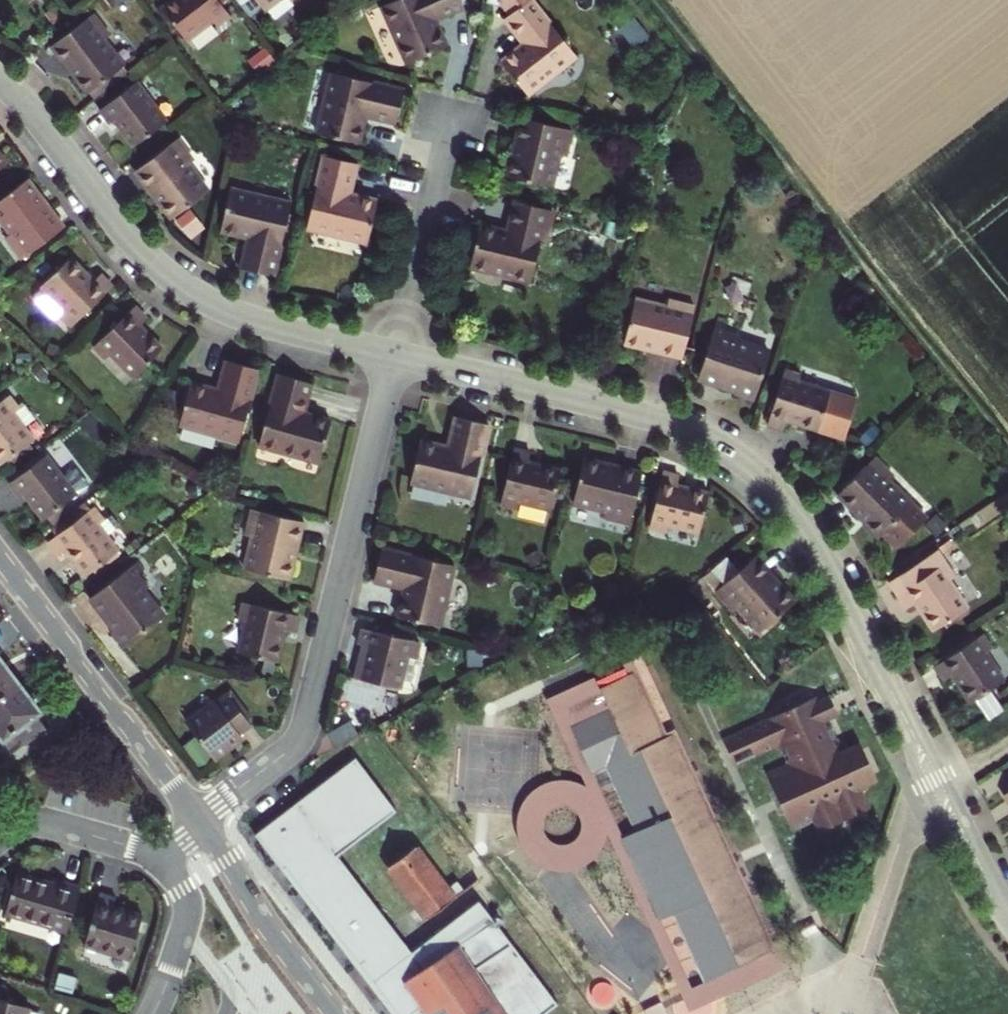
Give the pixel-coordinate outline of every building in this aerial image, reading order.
[(219,0),(176,0),(164,9),(188,42),(214,22),(218,27),(231,16),(219,0)] [(267,9),(278,0),(260,0),(267,9)] [(438,28),(433,29),(430,23),(435,21),(464,9),(461,0),(399,0),(382,8),(407,64),(446,48),(438,28)] [(530,95),(580,56),(537,0),(506,0),(505,6),(513,8),(516,11),(513,13),(514,14),(508,19),(526,42),(529,46),(524,51),(520,47),(503,61),(530,95)] [(88,91),(124,64),(125,63),(105,38),(109,35),(94,14),(51,45),(68,65),(72,62),(80,72),(75,76),(87,91),(88,91)] [(526,42),(520,47),(524,51),(529,46),(526,42)] [(72,62),(68,65),(75,76),(80,72),(72,62)] [(124,64),(88,91),(94,98),(129,72),(124,64)] [(362,116),(367,116),(396,123),(404,91),(332,74),(318,135),(360,145),(365,124),(361,122),(362,116)] [(138,81),(100,108),(110,122),(115,118),(135,144),(167,120),(138,81)] [(522,119),(516,145),(521,146),(518,158),(513,157),(509,177),(553,188),(561,156),(568,157),(573,131),(522,119)] [(137,170),(153,191),(157,188),(165,198),(161,201),(173,218),(210,189),(190,164),(195,160),(178,139),(137,170)] [(516,145),(513,157),(518,158),(521,146),(516,145)] [(379,201),(358,196),(357,201),(350,199),(351,195),(358,165),(326,157),(309,229),(369,244),(379,201)] [(47,206),(44,209),(36,199),(40,196),(27,179),(0,200),(0,219),(10,233),(6,237),(22,259),(63,227),(47,206)] [(157,188),(153,191),(161,201),(165,198),(157,188)] [(222,231),(242,237),(243,231),(251,233),(249,238),(242,268),(276,276),(293,204),(231,189),(222,231)] [(47,206),(40,196),(36,199),(44,209),(47,206)] [(517,203),(509,232),(508,238),(501,235),(501,230),(481,226),(471,268),(533,282),(550,210),(517,203)] [(72,257),(43,284),(65,309),(61,313),(72,325),(113,286),(102,274),(94,281),(72,257)] [(659,347),(658,351),(684,358),(697,307),(671,301),(670,307),(637,298),(625,342),(646,349),(647,344),(659,347)] [(136,306),(95,346),(107,357),(112,352),(135,376),(163,349),(140,325),(147,318),(136,306)] [(718,320),(715,327),(724,330),(727,322),(718,320)] [(738,385),(737,390),(735,394),(754,400),(771,353),(739,341),(741,335),(724,330),(715,327),(699,378),(724,387),(726,381),(738,385)] [(229,361),(221,391),(220,396),(213,394),(214,389),(194,384),(182,426),(242,442),(262,370),(229,361)] [(786,370),(767,424),(784,429),(787,420),(845,439),(858,401),(800,383),(802,376),(786,370)] [(334,421),(313,415),(312,420),(305,418),(306,413),(315,384),(282,375),(261,447),(322,463),(334,421)] [(724,387),(737,390),(738,385),(726,381),(724,387)] [(0,403),(0,461),(2,464),(33,440),(25,429),(36,421),(25,405),(18,410),(8,397),(0,403)] [(446,451),(447,446),(423,439),(412,482),(473,496),(490,424),(462,418),(455,447),(454,452),(446,451)] [(532,453),(516,449),(503,504),(520,508),(522,501),(554,509),(563,470),(531,463),(532,453)] [(877,457),(840,494),(858,513),(862,509),(870,518),(867,522),(881,537),(883,535),(887,531),(901,545),(925,522),(911,508),(914,504),(892,480),(895,476),(877,457)] [(45,458),(8,486),(18,499),(22,496),(43,522),(47,519),(62,507),(88,488),(75,471),(62,480),(45,458)] [(605,464),(586,459),(574,504),(606,511),(605,517),(631,524),(643,473),(617,467),(616,473),(604,469),(605,464)] [(617,467),(605,464),(604,469),(616,473),(617,467)] [(679,478),(663,475),(651,530),(667,533),(668,526),(700,534),(709,495),(677,487),(679,478)] [(52,526),(51,527),(57,535),(49,541),(59,555),(67,549),(87,575),(119,551),(107,535),(120,525),(112,515),(107,518),(98,505),(90,511),(83,503),(67,514),(52,526)] [(914,504),(911,508),(925,522),(928,519),(914,504)] [(47,519),(52,526),(67,514),(62,507),(47,519)] [(858,513),(867,522),(870,518),(862,509),(858,513)] [(304,522),(254,510),(247,536),(254,537),(246,570),(291,581),(295,560),(291,559),(294,547),(298,548),(304,522)] [(887,531),(883,535),(897,549),(901,545),(887,531)] [(406,597),(401,595),(397,616),(440,627),(453,566),(382,548),(374,581),(403,589),(408,590),(406,597)] [(935,552),(889,583),(908,609),(916,603),(935,631),(968,608),(950,581),(954,578),(935,552)] [(798,600),(784,586),(780,589),(772,579),(776,575),(759,556),(742,571),(729,554),(706,575),(737,611),(742,607),(763,632),(798,600)] [(139,560),(133,565),(139,573),(146,568),(139,560)] [(149,586),(139,573),(133,565),(92,596),(108,618),(112,615),(120,624),(115,627),(111,630),(123,648),(164,617),(144,590),(149,586)] [(784,586),(776,575),(772,579),(780,589),(784,586)] [(300,616),(245,603),(241,619),(247,621),(240,653),(279,663),(287,630),(296,633),(300,616)] [(108,618),(115,627),(120,624),(112,615),(108,618)] [(367,659),(361,658),(356,679),(400,690),(408,658),(417,659),(420,643),(363,629),(358,646),(363,647),(369,648),(367,659)] [(982,634),(936,667),(945,681),(953,675),(971,702),(975,700),(989,720),(1005,710),(991,689),(1005,680),(986,653),(992,648),(982,634)] [(369,648),(363,647),(361,658),(367,659),(369,648)] [(18,685),(0,662),(0,698),(18,685)] [(568,720),(544,731),(568,784),(607,766),(608,768),(637,832),(627,837),(664,917),(664,918),(676,914),(690,943),(660,957),(678,995),(707,982),(707,980),(775,949),(738,871),(732,873),(714,834),(720,831),(675,734),(666,738),(635,672),(601,688),(610,709),(572,726),(568,720)] [(18,685),(0,698),(0,739),(11,754),(43,729),(34,716),(39,713),(18,685)] [(215,701),(219,705),(231,696),(249,719),(254,716),(232,688),(215,701)] [(215,701),(187,722),(216,760),(243,739),(240,733),(252,723),(249,719),(231,696),(219,705),(215,701)] [(819,696),(724,739),(736,766),(780,746),(788,764),(767,774),(794,832),(815,822),(819,832),(871,809),(862,789),(878,781),(861,743),(844,751),(830,720),(839,715),(830,696),(821,700),(819,696)] [(357,757),(255,834),(393,1013),(547,1013),(560,1005),(480,900),(413,952),(339,856),(398,811),(357,757)] [(637,832),(608,768),(568,787),(597,851),(609,846),(646,926),(664,917),(627,837),(637,832)] [(415,844),(388,864),(428,916),(455,896),(415,844)] [(2,912),(64,931),(77,886),(51,877),(49,885),(13,874),(2,912)] [(96,892),(81,945),(127,958),(139,916),(110,907),(112,897),(96,892)] [(25,1008),(0,1001),(0,1013),(23,1013),(25,1008)]
